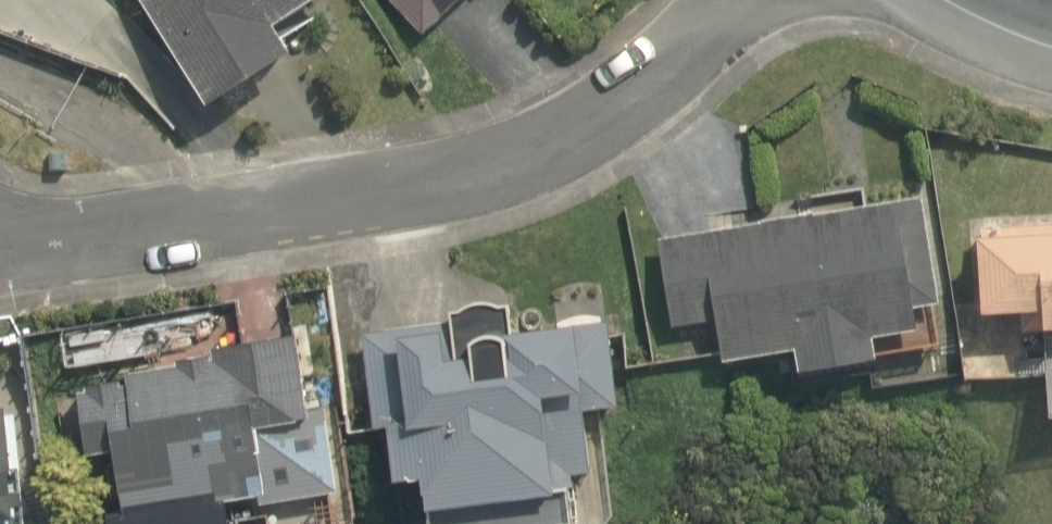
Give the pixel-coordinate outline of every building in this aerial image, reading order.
[(312,0),(126,0),(185,111),(285,58),(267,24),(312,0)] [(409,31),(442,0),(380,0),(409,31)] [(781,372),(863,358),(859,336),(896,330),(892,305),(926,300),(908,188),(653,231),(668,321),(704,314),(712,360),(777,349),(781,372)] [(959,217),(968,318),(1012,313),(1014,333),(1051,330),(1051,208),(959,217)] [(524,285),(372,305),(374,322),(354,325),(376,490),(396,488),(401,523),(593,523),(611,502),(618,435),(577,433),(575,405),(633,401),(619,300),(528,313),(524,285)] [(322,514),(347,511),(335,391),(310,393),(306,348),(286,350),(284,329),(200,338),(202,359),(63,373),(71,459),(98,456),(104,523),(323,523),(322,514)] [(1037,361),(1043,425),(1051,424),(1051,359),(1037,361)]
